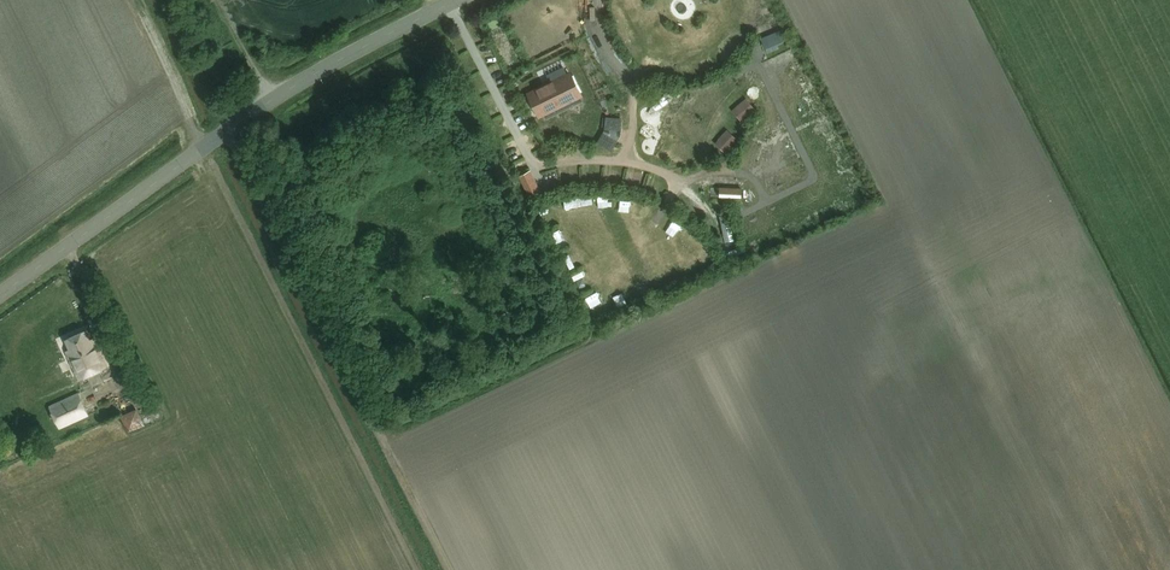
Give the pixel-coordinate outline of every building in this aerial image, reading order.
[(570,73),(532,92),(543,113),(580,95),(570,73)] [(755,109),(747,99),(737,108),(745,117),(755,109)] [(623,118),(606,116),(605,129),(604,131),(597,142),(611,151),(618,140),(621,131),(623,118)] [(729,149),(738,139),(728,131),(720,140),(729,149)] [(742,189),(719,188),(718,197),(741,197),(742,189)] [(709,266),(719,261),(714,250),(704,256),(709,266)] [(599,318),(610,313),(605,300),(593,305),(599,318)] [(66,350),(79,379),(107,366),(94,338),(90,339),(86,330),(66,339),(70,349),(66,350)] [(59,428),(88,414),(79,393),(50,406),(59,428)] [(131,430),(148,423),(141,406),(124,413),(131,430)] [(11,452),(13,442),(3,441),(2,451),(4,456),(8,457),(11,452)]
